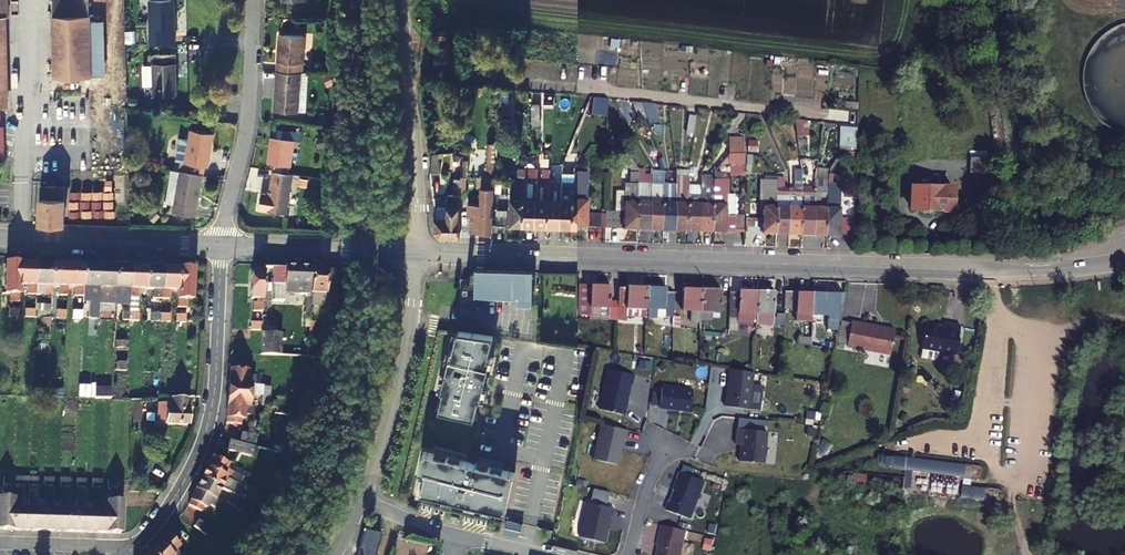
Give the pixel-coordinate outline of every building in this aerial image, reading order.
[(54,78),(101,77),(101,61),(89,61),(88,0),(52,0),(54,78)] [(170,0),(149,0),(149,44),(175,44),(175,18),(171,18),(170,0)] [(297,8),(296,17),(320,18),(320,9),(297,8)] [(1122,25),(1116,29),(1109,32),(1104,37),(1099,42),(1094,48),(1091,54),(1088,61),(1086,68),(1085,76),(1085,83),(1086,90),(1087,97),(1090,104),(1093,110),(1098,116),(1103,122),(1108,126),(1114,130),(1121,134),(1124,135),(1124,25),(1122,25)] [(449,30),(434,30),(434,38),(450,38),(449,30)] [(304,36),(279,34),(276,71),(300,73),(302,73),(304,36)] [(153,86),(153,96),(176,95),(175,55),(154,56),(154,64),(152,64),(152,65),(143,65),(144,86),(153,86)] [(274,111),(297,113),(300,73),(276,71),(274,111)] [(500,88),(498,118),(512,118),(512,98),(509,98),(510,89),(500,88)] [(634,106),(639,120),(647,117),(642,103),(634,106)] [(540,104),(532,104),(531,119),(539,120),(540,104)] [(698,116),(691,115),(688,133),(696,134),(698,116)] [(810,135),(807,120),(799,120),(801,136),(810,135)] [(839,149),(855,149),(855,125),(840,124),(839,149)] [(202,175),(203,176),(205,167),(208,168),(212,134),(190,130),(185,163),(181,162),(179,171),(202,175)] [(744,136),(730,136),(730,152),(746,153),(746,145),(744,145),(744,136)] [(293,140),(272,137),(268,163),(289,167),(293,140)] [(748,139),(747,151),(757,151),(757,140),(748,139)] [(431,173),(442,171),(438,153),(429,154),(431,173)] [(639,169),(629,155),(624,159),(632,170),(639,169)] [(970,172),(989,173),(989,160),(970,159),(970,172)] [(525,168),(513,168),(512,179),(525,179),(525,168)] [(525,168),(525,179),(538,179),(538,168),(525,168)] [(676,169),(677,170),(676,184),(690,184),(690,169),(676,169)] [(171,170),(165,201),(173,203),(179,171),(171,170)] [(664,183),(664,171),(651,170),(651,183),(664,183)] [(173,203),(171,211),(195,216),(202,175),(179,171),(173,203)] [(575,181),(574,227),(586,227),(588,181),(588,171),(575,171),(575,172),(575,181)] [(638,183),(639,171),(631,171),(630,182),(625,182),(625,190),(616,190),(615,210),(605,210),(605,212),(605,228),(637,229),(638,183)] [(261,194),(259,209),(286,214),(293,175),(273,172),(269,195),(261,194)] [(575,181),(575,172),(562,172),(562,180),(575,181)] [(478,183),(478,176),(461,176),(461,180),(461,189),(466,189),(466,183),(478,183)] [(472,216),(472,232),(492,232),(494,209),(495,177),(482,176),(481,205),(469,205),(468,216),(472,216)] [(701,184),(699,230),(712,231),(713,185),(713,177),(713,176),(701,176),(701,184)] [(778,179),(764,178),(763,186),(778,186),(778,179)] [(828,188),(828,179),(815,178),(814,188),(828,188)] [(524,225),(525,179),(512,179),(510,224),(524,225)] [(525,179),(524,225),(535,225),(538,179),(525,179)] [(538,179),(535,225),(549,226),(551,180),(538,179)] [(828,188),(841,188),(841,179),(828,179),(828,188)] [(560,226),(562,180),(551,180),(549,226),(560,226)] [(574,227),(575,181),(562,180),(560,226),(574,227)] [(650,229),(651,183),(638,183),(637,229),(650,229)] [(662,229),(664,183),(651,183),(650,229),(662,229)] [(674,230),(676,184),(664,183),(662,229),(674,230)] [(687,230),(690,184),(676,184),(674,230),(687,230)] [(701,184),(695,184),(690,184),(687,230),(699,230),(701,184)] [(713,185),(712,231),(725,231),(735,231),(735,215),(726,214),(727,185),(713,185)] [(952,210),(953,187),(913,185),(912,209),(952,210)] [(39,223),(64,224),(64,187),(40,186),(39,223)] [(776,232),(778,186),(763,186),(762,232),(776,232)] [(789,187),(784,187),(778,186),(776,232),(788,233),(789,187)] [(802,187),(794,187),(789,187),(788,233),(802,233),(802,187)] [(813,234),(814,188),(802,187),(802,233),(813,234)] [(826,234),(828,188),(814,188),(813,234),(826,234)] [(839,234),(841,188),(828,188),(826,234),(839,234)] [(75,192),(66,192),(66,200),(75,200),(75,192)] [(461,194),(454,194),(448,194),(448,206),(436,206),(435,231),(440,236),(460,237),(461,194)] [(505,209),(497,209),(496,224),(504,224),(505,209)] [(596,212),(595,227),(605,228),(605,212),(596,212)] [(755,218),(747,218),(746,232),(755,232),(755,218)] [(843,220),(843,234),(854,235),(854,220),(843,220)] [(19,285),(20,266),(6,265),(4,295),(9,295),(9,303),(18,303),(19,285)] [(34,285),(35,266),(20,266),(19,285),(27,285),(26,294),(34,295),(34,285)] [(50,286),(51,267),(35,266),(34,285),(43,285),(42,295),(50,295),(50,286)] [(66,286),(67,267),(51,267),(50,286),(58,286),(58,295),(66,296),(66,286)] [(82,287),(83,268),(67,267),(66,286),(74,286),(74,296),(82,296),(82,287)] [(302,337),(309,338),(310,268),(271,267),(270,301),(282,302),(282,299),(304,300),(302,337)] [(98,287),(98,268),(83,268),(82,287),(89,287),(89,297),(97,297),(98,287)] [(113,298),(114,269),(98,268),(98,287),(97,297),(97,304),(113,305),(113,304),(113,298)] [(310,268),(309,338),(314,338),(315,306),(325,306),(325,296),(336,297),(337,269),(310,268)] [(113,298),(113,304),(129,305),(129,298),(130,270),(114,269),(113,298)] [(145,289),(146,270),(130,270),(129,298),(137,298),(138,289),(145,289)] [(161,299),(162,271),(146,270),(145,289),(153,289),(152,299),(161,299)] [(517,304),(533,304),(534,272),(476,270),(475,284),(465,283),(465,288),(469,288),(468,295),(517,297),(517,304)] [(178,290),(178,271),(162,271),(161,299),(169,300),(169,290),(178,290)] [(178,290),(177,308),(186,309),(186,301),(191,301),(191,272),(178,271),(178,290)] [(260,312),(262,273),(250,273),(249,299),(255,299),(255,303),(252,303),(252,312),(260,312)] [(610,307),(611,284),(579,283),(578,314),(590,316),(590,306),(610,307)] [(627,287),(619,287),(617,319),(626,320),(627,316),(645,317),(647,286),(627,285),(627,287)] [(666,292),(666,287),(647,286),(645,317),(645,318),(655,319),(656,309),(674,310),(674,292),(666,292)] [(701,319),(702,288),(683,287),(682,310),(691,311),(690,321),(687,321),(687,329),(701,330),(701,319)] [(702,288),(701,319),(712,319),(713,311),(720,311),(721,289),(702,288)] [(739,289),(738,292),(730,291),(729,317),(738,317),(738,323),(753,323),(753,313),(756,313),(757,290),(739,289)] [(774,313),(774,291),(757,290),(756,313),(755,338),(764,339),(765,323),(770,323),(771,313),(774,313)] [(812,314),(813,292),(785,291),(784,308),(796,308),(796,314),(812,314)] [(811,337),(810,345),(834,349),(835,339),(817,338),(817,315),(829,315),(829,306),(833,306),(833,318),(839,318),(844,294),(813,292),(812,314),(811,337)] [(18,318),(18,309),(9,309),(9,317),(18,318)] [(33,318),(33,310),(25,310),(25,318),(33,318)] [(49,319),(49,311),(40,310),(40,319),(49,319)] [(65,319),(65,311),(55,311),(55,319),(65,319)] [(81,320),(81,311),(72,311),(72,320),(81,320)] [(97,320),(97,312),(88,312),(88,320),(97,320)] [(138,322),(138,314),(128,313),(128,321),(138,322)] [(160,323),(160,314),(151,314),(151,322),(160,323)] [(169,323),(169,315),(160,314),(160,323),(169,323)] [(185,323),(185,315),(177,315),(177,323),(185,323)] [(719,333),(728,334),(729,317),(720,316),(719,333)] [(928,322),(924,346),(925,346),(923,356),(937,358),(940,355),(941,349),(957,351),(962,323),(946,320),(945,325),(928,322)] [(853,321),(849,346),(891,352),(895,328),(853,321)] [(258,323),(250,323),(250,331),(258,331),(258,323)] [(493,337),(457,332),(452,351),(450,351),(441,392),(443,392),(438,411),(474,419),(478,401),(480,401),(490,360),(488,359),(493,337)] [(280,335),(260,334),(259,356),(279,356),(280,335)] [(798,344),(810,345),(811,337),(799,336),(798,344)] [(241,354),(257,354),(257,346),(241,345),(241,354)] [(263,360),(248,359),(248,367),(263,369),(263,360)] [(125,371),(125,364),(116,363),(115,371),(125,371)] [(749,409),(754,372),(753,372),(730,368),(728,381),(730,382),(729,386),(728,388),(725,406),(749,409)] [(634,376),(608,370),(603,392),(604,392),(600,411),(623,416),(625,407),(625,405),(630,385),(632,385),(634,376)] [(228,395),(249,397),(250,387),(253,387),(254,376),(247,376),(247,373),(229,372),(228,395)] [(659,407),(690,411),(693,389),(662,385),(659,407)] [(269,389),(262,388),(261,398),(269,398),(269,389)] [(110,399),(110,391),(94,391),(94,399),(110,399)] [(248,408),(249,397),(228,395),(226,419),(243,419),(244,415),(251,416),(251,408),(248,408)] [(269,398),(261,398),(260,407),(268,407),(269,398)] [(166,413),(166,424),(187,425),(187,401),(169,401),(169,404),(161,404),(162,412),(166,413)] [(598,423),(593,459),(621,463),(626,427),(598,423)] [(739,462),(764,465),(767,432),(737,429),(735,445),(741,446),(739,462)] [(240,441),(254,444),(256,436),(241,432),(240,441)] [(257,447),(229,440),(226,451),(254,458),(257,447)] [(505,513),(514,474),(423,453),(418,473),(425,474),(420,493),(505,513)] [(906,467),(903,491),(954,497),(956,475),(967,476),(966,484),(962,483),(961,497),(985,499),(986,487),(973,486),(976,463),(882,454),(881,465),(906,467)] [(201,480),(221,489),(225,480),(228,481),(232,473),(225,470),(227,467),(211,459),(201,480)] [(704,483),(681,474),(675,492),(676,492),(672,503),(669,502),(666,511),(691,520),(696,506),(704,483)] [(216,499),(221,489),(201,480),(190,501),(206,509),(208,505),(215,509),(219,501),(216,499)] [(236,497),(242,486),(237,484),(231,494),(236,497)] [(246,502),(248,502),(251,495),(252,492),(242,486),(236,497),(246,502)] [(11,493),(2,492),(2,499),(0,499),(0,530),(10,530),(10,500),(11,493)] [(231,494),(226,503),(232,506),(236,497),(231,494)] [(260,499),(251,495),(248,502),(256,507),(260,499)] [(116,502),(117,496),(107,496),(106,512),(106,533),(119,533),(120,503),(116,502)] [(246,502),(236,497),(232,506),(241,510),(246,502)] [(21,501),(10,500),(10,530),(26,531),(27,510),(20,510),(21,501)] [(36,511),(36,501),(27,501),(27,510),(26,531),(41,531),(42,511),(36,511)] [(52,511),(52,502),(43,501),(42,511),(41,531),(57,532),(58,511),(52,511)] [(68,511),(68,502),(59,502),(58,511),(57,532),(74,532),(75,512),(68,511)] [(83,512),(84,503),(75,502),(75,512),(74,532),(90,533),(90,512),(83,512)] [(99,512),(100,503),(91,503),(90,512),(90,533),(106,533),(106,512),(99,512)] [(580,538),(604,544),(610,518),(612,519),(614,509),(588,503),(580,538)] [(198,520),(193,526),(205,536),(210,530),(198,520)] [(520,534),(522,526),(506,522),(503,535),(515,537),(516,537),(519,536),(520,534)] [(357,554),(374,554),(380,534),(364,530),(357,554)] [(152,554),(180,554),(175,550),(178,548),(165,535),(149,552),(152,554)] [(684,544),(659,538),(657,547),(658,547),(657,554),(682,554),(684,544)] [(212,554),(227,554),(224,553),(215,547),(210,554),(212,554)]
